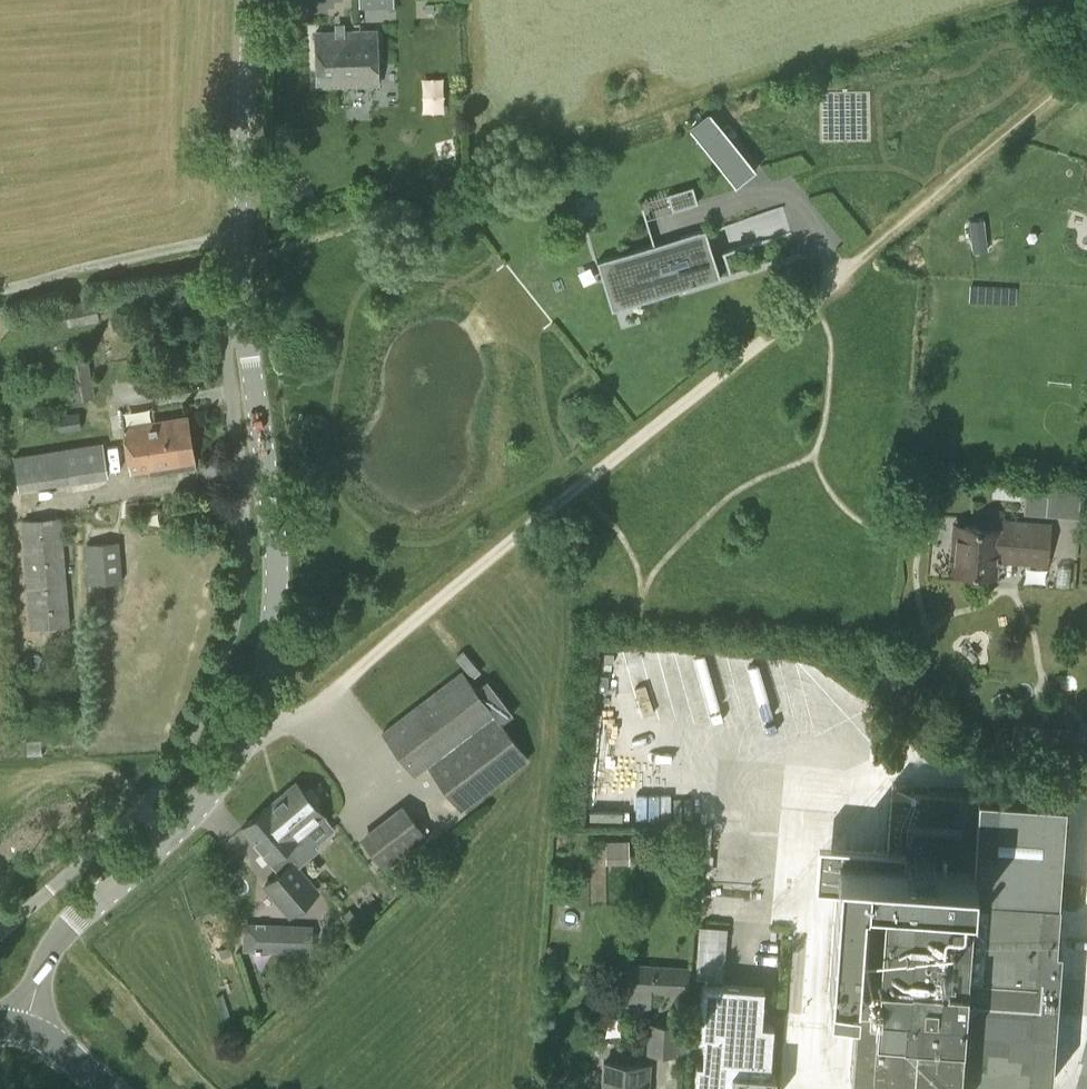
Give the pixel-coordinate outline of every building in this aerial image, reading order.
[(318,85),(378,84),(377,31),(316,33),(318,85)] [(690,128),(713,156),(733,139),(710,112),(690,128)] [(693,185),(667,193),(672,210),(698,203),(693,185)] [(781,203),(707,225),(715,252),(789,231),(781,203)] [(970,220),(971,230),(985,229),(984,218),(970,220)] [(686,287),(720,277),(705,228),(680,236),(687,261),(662,268),(654,243),(612,256),(618,275),(603,280),(609,301),(683,278),(686,287)] [(986,240),(972,241),(973,252),(988,250),(986,240)] [(69,325),(99,319),(95,297),(64,304),(69,325)] [(72,401),(94,397),(88,356),(66,359),(72,401)] [(60,432),(82,429),(79,411),(57,414),(60,432)] [(150,471),(195,465),(188,417),(124,426),(130,471),(150,469),(150,471)] [(19,490),(108,477),(102,442),(14,456),(19,490)] [(1048,494),(1026,492),(1024,512),(1046,514),(1048,494)] [(30,628),(70,625),(61,516),(22,520),(30,628)] [(978,526),(953,524),(949,570),(993,574),(994,556),(1036,560),(1039,525),(979,519),(978,526)] [(89,583),(123,581),(119,541),(85,544),(89,583)] [(461,808),(527,759),(461,671),(382,731),(414,773),(427,764),(461,808)] [(1073,725),(1026,721),(1023,750),(1070,755),(1073,725)] [(270,804),(298,837),(318,820),(319,820),(323,816),(318,809),(318,808),(316,805),(320,799),(310,787),(304,791),(296,782),(270,804)] [(891,791),(886,872),(867,871),(863,928),(844,926),(841,969),(859,970),(852,1079),(878,1080),(879,1088),(960,1088),(960,1078),(1032,1081),(1039,972),(1057,973),(1059,943),(1055,943),(1059,875),(1073,876),(1076,845),(1061,844),(1065,800),(947,791),(946,795),(891,791)] [(297,837),(298,837),(270,804),(243,827),(280,871),(263,886),(289,917),(321,890),(299,865),(304,862),(293,849),(302,842),(297,837)] [(385,868),(427,836),(403,804),(360,836),(385,868)] [(605,838),(606,859),(628,857),(627,837),(605,838)] [(1075,907),(1083,881),(1066,877),(1059,902),(1075,907)] [(245,949),(273,943),(267,916),(239,922),(245,949)] [(312,953),(313,925),(274,923),(273,951),(312,953)] [(697,923),(697,946),(726,946),(726,923),(697,923)] [(695,976),(723,977),(723,948),(695,948),(695,976)] [(690,995),(691,967),(628,963),(626,992),(690,995)] [(696,1061),(694,1088),(775,1088),(776,1073),(769,1073),(773,1023),(761,1022),(764,986),(702,981),(698,1036),(704,1037),(702,1061),(696,1061)] [(684,1052),(685,1027),(679,1026),(679,1024),(648,1022),(647,1053),(678,1054),(678,1052),(684,1052)] [(649,1065),(604,1062),(603,1088),(648,1088),(649,1065)]
